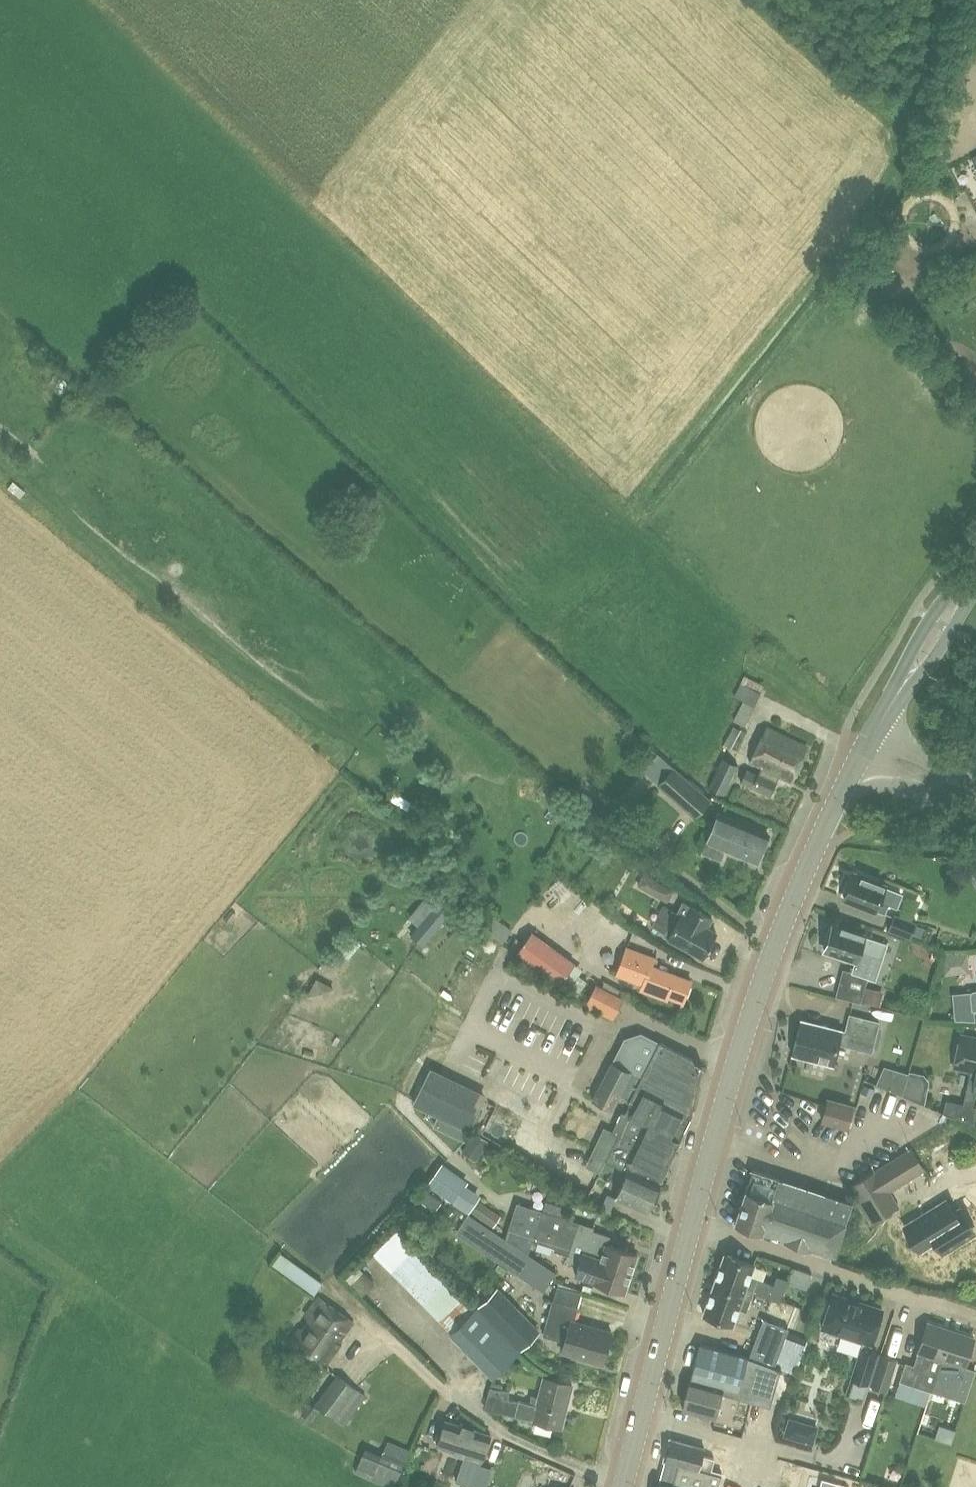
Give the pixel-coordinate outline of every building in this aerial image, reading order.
[(735,696),(743,700),(734,720),(745,726),(765,684),(744,674),(735,696)] [(742,745),(747,727),(738,724),(733,743),(742,745)] [(762,767),(759,774),(747,768),(740,782),(770,796),(780,776),(792,781),(808,746),(767,727),(751,762),(762,767)] [(740,765),(722,758),(708,785),(725,795),(740,765)] [(656,783),(694,818),(711,799),(673,765),(656,783)] [(768,833),(717,813),(702,851),(721,860),(725,848),(757,861),(768,833)] [(638,885),(667,901),(674,888),(645,872),(638,885)] [(874,910),(875,908),(885,912),(889,902),(896,905),(901,893),(884,887),(885,885),(855,873),(850,885),(847,886),(844,893),(846,896),(845,898),(874,910)] [(704,957),(718,933),(707,927),(713,917),(685,900),(665,934),(704,957)] [(411,934),(424,944),(450,912),(438,902),(411,934)] [(888,930),(911,938),(918,922),(893,913),(888,930)] [(865,934),(834,924),(830,937),(827,938),(824,945),(826,948),(825,950),(856,960),(859,949),(882,957),(887,944),(864,936),(865,934)] [(521,952),(533,962),(548,942),(535,933),(521,952)] [(651,965),(654,957),(626,947),(617,974),(643,983),(641,989),(661,997),(663,993),(683,1001),(691,980),(651,965)] [(882,957),(859,950),(856,962),(854,962),(851,971),(875,979),(882,957)] [(942,954),(944,974),(969,972),(968,952),(942,954)] [(860,1002),(863,993),(867,977),(851,971),(842,968),(835,996),(860,1002)] [(325,1001),(332,986),(316,978),(309,993),(325,1001)] [(623,998),(596,985),(585,1005),(613,1019),(623,998)] [(863,1003),(886,1009),(887,1003),(881,1002),(883,991),(867,987),(863,1003)] [(970,992),(972,991),(952,992),(954,1019),(975,1019),(974,1009),(972,1009),(970,992)] [(833,1065),(838,1044),(872,1052),(879,1021),(850,1014),(846,1031),(842,1030),(842,1029),(802,1019),(793,1054),(833,1065)] [(692,1113),(703,1066),(701,1066),(703,1063),(702,1062),(699,1061),(699,1060),(659,1040),(659,1041),(658,1042),(641,1033),(625,1038),(613,1062),(595,1099),(615,1109),(620,1098),(628,1102),(625,1112),(622,1110),(612,1133),(617,1135),(610,1152),(659,1180),(660,1179),(661,1180),(665,1169),(692,1113)] [(955,1065),(975,1070),(975,1037),(961,1034),(955,1065)] [(876,1083),(901,1094),(908,1073),(883,1065),(876,1083)] [(469,1127),(485,1094),(430,1067),(414,1100),(456,1120),(469,1127)] [(923,1072),(909,1068),(902,1094),(924,1103),(929,1080),(923,1072)] [(821,1120),(846,1127),(852,1106),(827,1099),(821,1120)] [(975,1115),(975,1106),(946,1099),(943,1112),(955,1117),(955,1116),(974,1124),(975,1115)] [(471,1128),(469,1127),(456,1120),(450,1132),(465,1139),(471,1128)] [(475,1132),(468,1143),(482,1151),(489,1140),(475,1132)] [(877,1170),(851,1187),(873,1222),(898,1206),(889,1191),(926,1170),(911,1147),(876,1168),(877,1170)] [(659,1180),(610,1152),(600,1172),(622,1183),(616,1199),(647,1212),(660,1182),(659,1182),(659,1180)] [(444,1162),(428,1182),(453,1201),(468,1181),(444,1162)] [(827,1195),(803,1187),(803,1186),(779,1178),(779,1177),(753,1168),(735,1222),(761,1231),(762,1229),(785,1237),(784,1239),(810,1247),(811,1246),(835,1254),(849,1212),(852,1202),(828,1194),(827,1195)] [(426,1187),(419,1197),(435,1208),(442,1199),(426,1187)] [(478,1199),(470,1211),(493,1226),(501,1215),(478,1199)] [(912,1220),(927,1247),(945,1236),(952,1248),(975,1234),(975,1228),(964,1207),(955,1212),(947,1199),(912,1220)] [(532,1238),(540,1210),(517,1203),(509,1230),(532,1238)] [(589,1208),(586,1219),(595,1222),(599,1212),(589,1208)] [(387,1210),(373,1223),(383,1233),(397,1220),(387,1210)] [(570,1252),(580,1223),(540,1210),(532,1238),(556,1245),(555,1250),(569,1254),(567,1260),(579,1264),(575,1275),(593,1281),(625,1291),(631,1272),(570,1252)] [(546,1286),(555,1273),(468,1214),(456,1231),(527,1278),(529,1275),(546,1286)] [(859,1228),(857,1223),(848,1222),(846,1233),(858,1236),(859,1228)] [(570,1252),(631,1272),(637,1254),(607,1244),(609,1236),(592,1231),(593,1227),(580,1223),(570,1252)] [(272,1263),(314,1294),(323,1282),(285,1254),(280,1251),(272,1263)] [(725,1252),(714,1284),(732,1290),(734,1283),(753,1290),(780,1299),(787,1278),(778,1275),(775,1284),(750,1275),(754,1262),(725,1252)] [(732,1290),(714,1284),(704,1313),(733,1323),(739,1305),(746,1308),(753,1290),(734,1283),(732,1290)] [(479,1306),(520,1350),(535,1336),(538,1328),(500,1286),(479,1306)] [(563,1351),(589,1358),(588,1362),(599,1365),(600,1362),(603,1363),(612,1332),(574,1321),(581,1294),(558,1287),(544,1335),(565,1341),(563,1351)] [(908,1288),(904,1297),(922,1303),(925,1294),(908,1288)] [(882,1310),(833,1292),(821,1325),(826,1327),(828,1333),(837,1336),(842,1333),(864,1340),(862,1348),(861,1348),(850,1378),(868,1385),(878,1354),(867,1351),(882,1310)] [(301,1327),(290,1343),(324,1366),(340,1343),(339,1342),(353,1321),(318,1296),(306,1314),(312,1318),(304,1329),(301,1327)] [(479,1306),(452,1330),(451,1331),(492,1375),(520,1350),(479,1306)] [(876,1349),(888,1351),(896,1314),(883,1312),(876,1349)] [(775,1364),(787,1332),(789,1327),(763,1318),(749,1354),(775,1364)] [(905,1363),(899,1380),(915,1385),(917,1379),(933,1384),(951,1330),(928,1322),(918,1351),(919,1351),(914,1366),(905,1363)] [(975,1337),(951,1330),(933,1384),(931,1391),(965,1402),(975,1370),(965,1367),(975,1337)] [(787,1332),(775,1364),(781,1366),(795,1371),(807,1339),(787,1332)] [(771,1403),(781,1368),(749,1356),(700,1343),(682,1409),(714,1417),(721,1391),(727,1393),(728,1389),(738,1391),(737,1394),(771,1403)] [(895,1360),(880,1355),(870,1385),(886,1390),(895,1360)] [(345,1425),(368,1395),(338,1373),(315,1404),(322,1408),(345,1425)] [(793,1376),(779,1373),(774,1392),(788,1396),(793,1376)] [(562,1427),(572,1383),(545,1376),(540,1395),(531,1393),(529,1401),(518,1398),(518,1401),(507,1398),(509,1392),(490,1387),(484,1408),(515,1416),(535,1420),(533,1428),(535,1431),(548,1434),(551,1432),(553,1425),(562,1427)] [(302,1413),(310,1419),(318,1408),(309,1402),(302,1413)] [(819,1428),(788,1418),(781,1437),(813,1447),(819,1428)] [(491,1433),(445,1420),(437,1446),(483,1459),(491,1433)] [(661,1480),(685,1486),(719,1486),(721,1481),(719,1481),(722,1472),(711,1469),(714,1458),(703,1455),(705,1449),(670,1439),(664,1460),(667,1461),(661,1480)] [(387,1440),(371,1479),(391,1486),(395,1486),(410,1449),(387,1440)] [(463,1486),(481,1486),(484,1481),(469,1474),(463,1486)] [(830,1479),(822,1477),(819,1486),(827,1486),(830,1479)] [(830,1479),(827,1486),(836,1486),(838,1481),(830,1479)]
